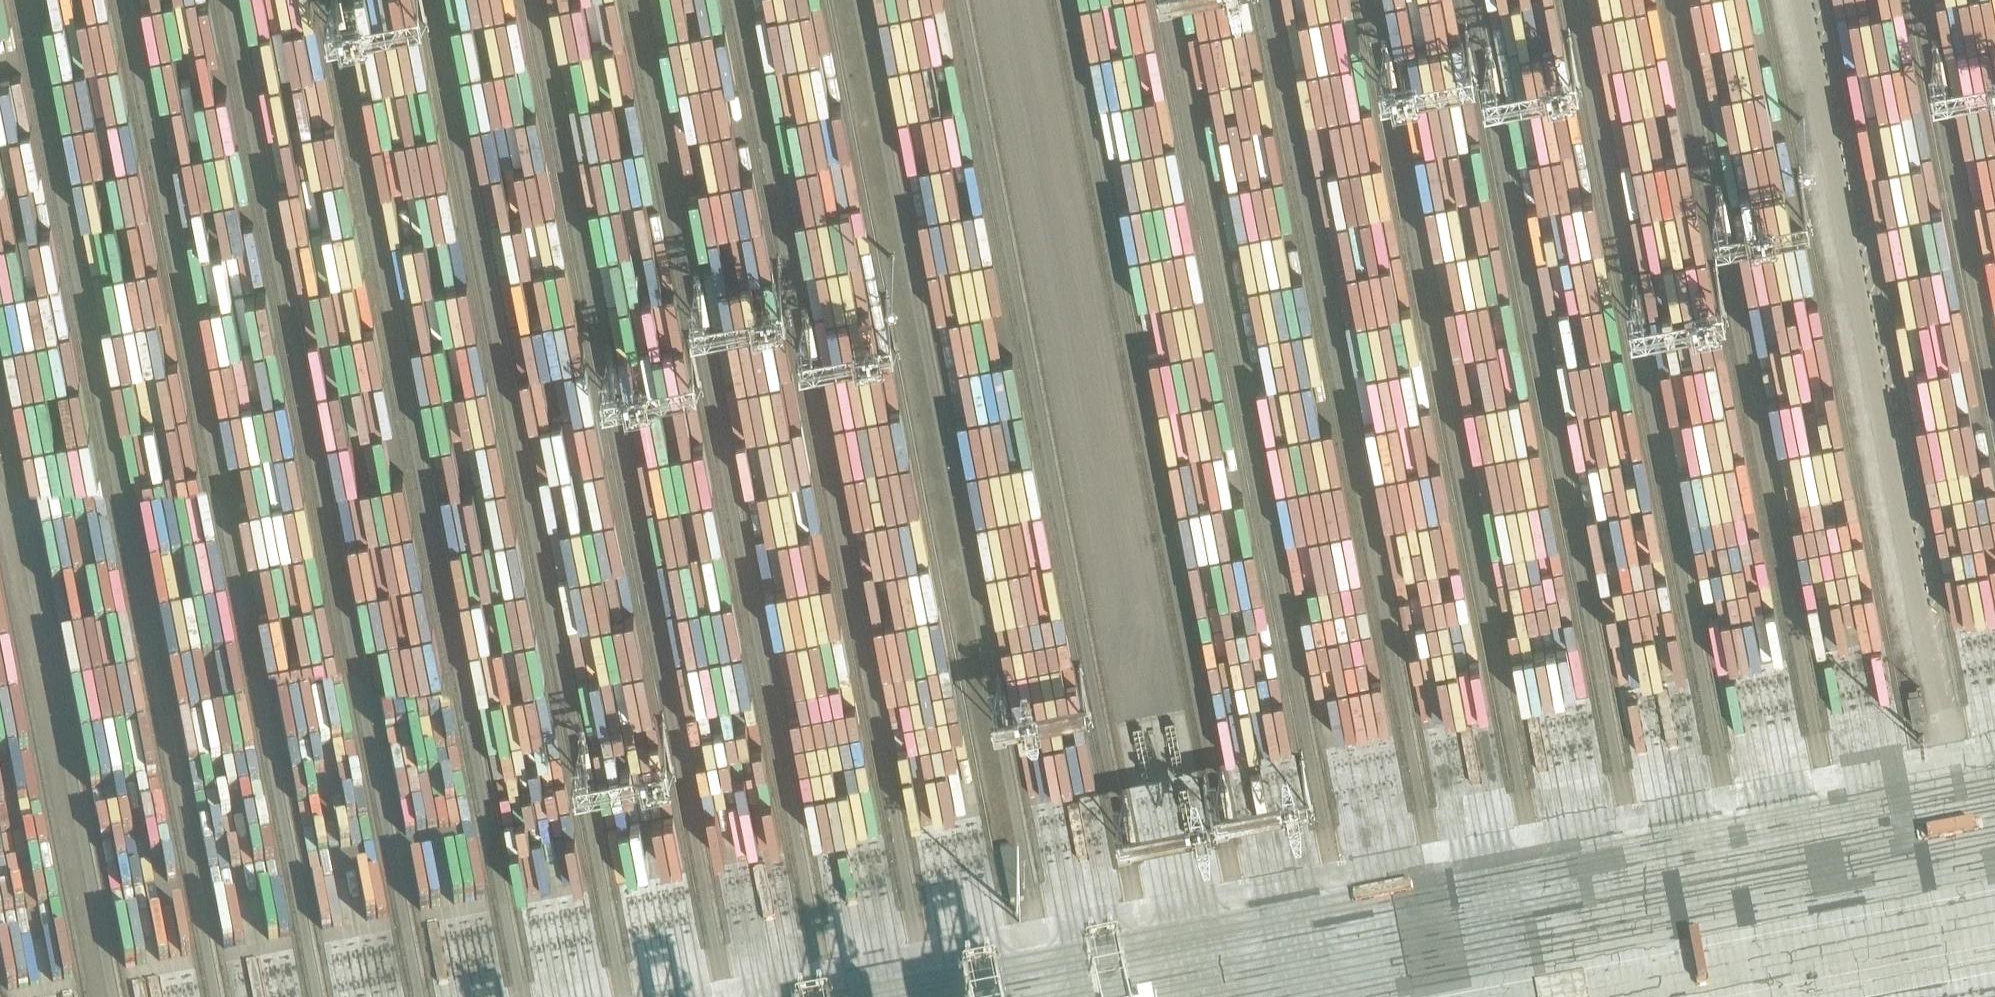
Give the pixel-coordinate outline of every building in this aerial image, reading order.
[(1911,724),(1926,722),(1920,692),(1906,694),(1911,724)] [(1009,903),(1024,900),(1013,846),(999,848),(1009,903)]
